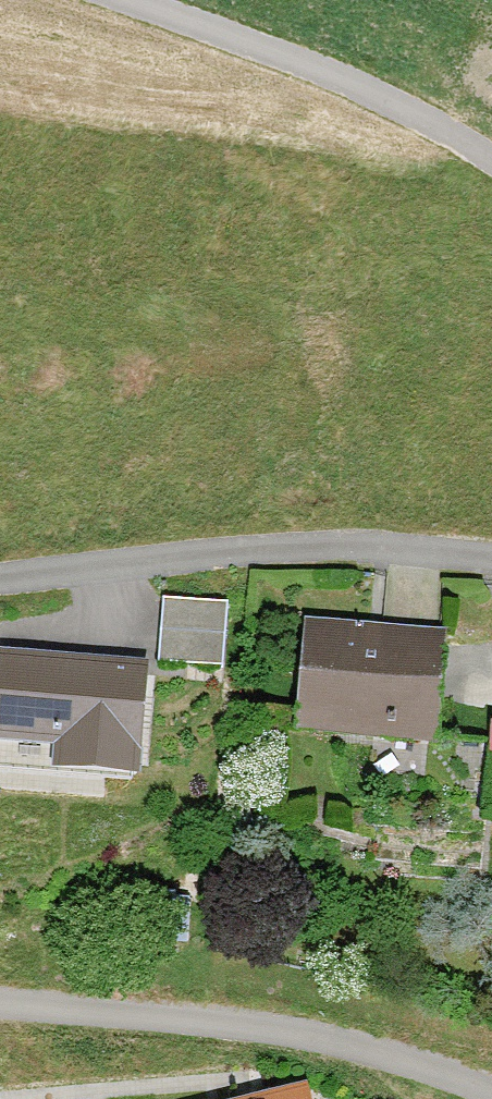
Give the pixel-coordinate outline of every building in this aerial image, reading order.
[(231,658),(235,591),(166,587),(162,653),(231,658)] [(302,622),(294,727),(440,738),(448,633),(302,622)] [(150,650),(0,642),(0,759),(143,767),(150,650)] [(306,1081),(231,1098),(311,1098),(306,1081)]
